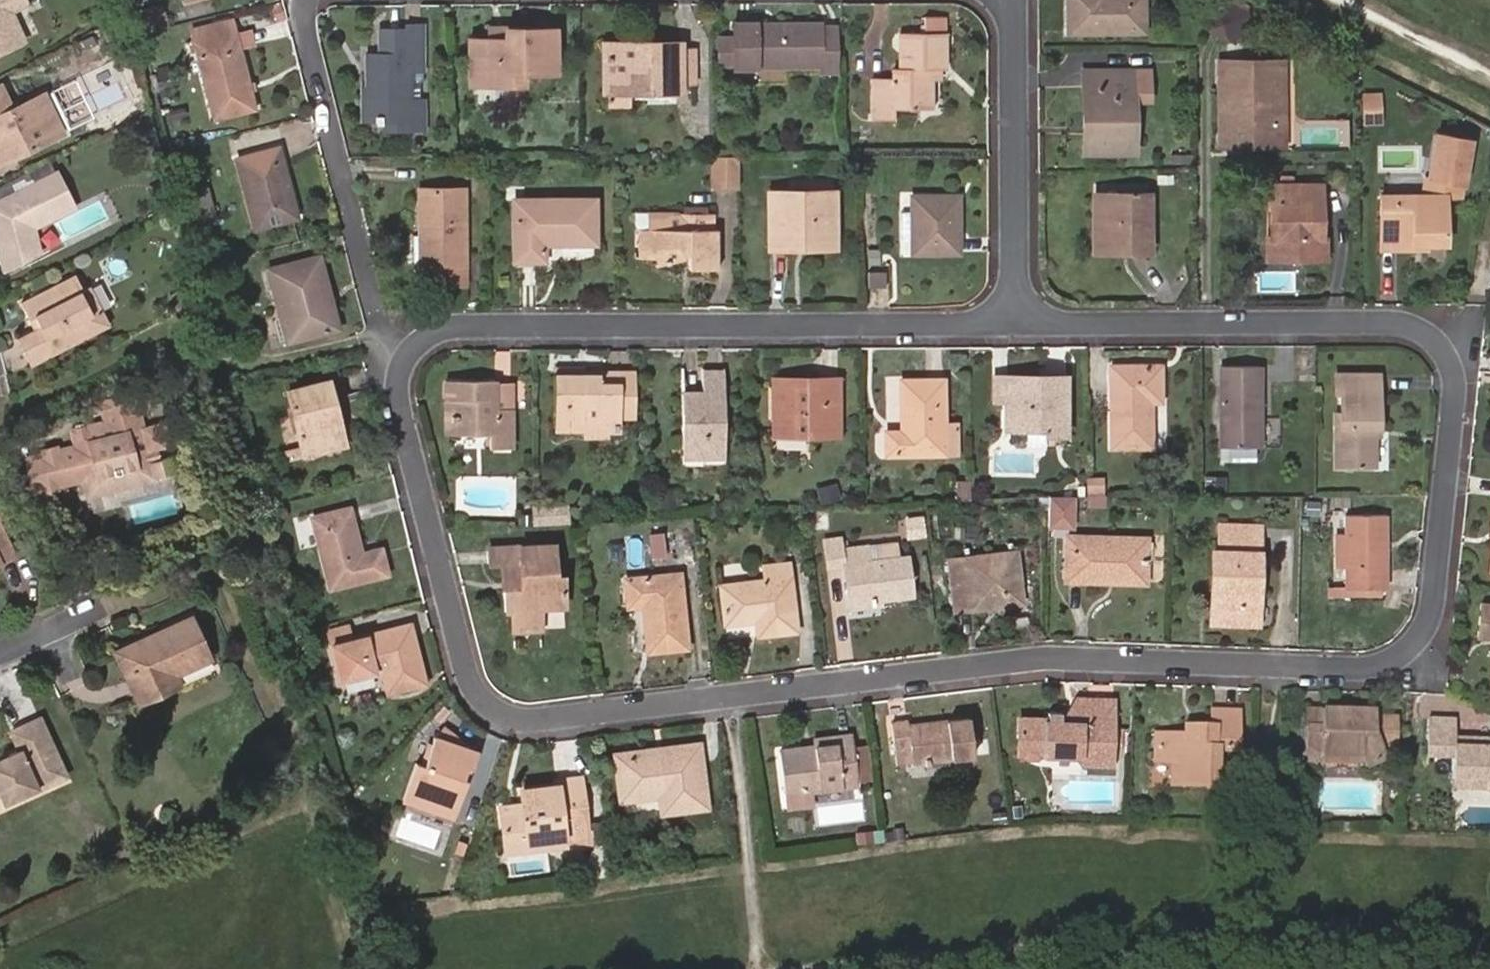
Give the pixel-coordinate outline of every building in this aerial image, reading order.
[(16,33),(3,6),(14,0),(0,0),(0,42),(16,33)] [(1067,31),(1143,31),(1143,0),(1068,0),(1067,31)] [(1223,37),(1232,20),(1215,10),(1207,24),(1206,26),(1205,28),(1223,37)] [(194,32),(197,46),(232,37),(229,23),(194,32)] [(758,24),(734,24),(734,37),(718,37),(718,62),(734,62),(734,67),(820,66),(820,72),(835,71),(835,52),(819,52),(819,25),(758,24)] [(819,52),(835,52),(835,24),(819,25),(819,52)] [(423,128),(424,97),(411,97),(406,97),(406,70),(411,70),(423,70),(423,41),(423,25),(405,25),(405,30),(379,30),(379,55),(367,55),(367,88),(367,120),(383,120),(406,120),(406,128),(423,128)] [(504,40),(489,40),(470,40),(470,84),(524,84),(523,72),(555,72),(555,29),(505,30),(504,40)] [(489,29),(489,40),(504,40),(505,30),(489,29)] [(930,68),(939,68),(944,67),(944,34),(899,34),(899,68),(892,68),(892,78),(872,78),(873,117),(892,118),(892,107),(930,108),(930,79),(930,68)] [(232,37),(197,46),(216,117),(251,107),(232,37)] [(609,44),(609,92),(628,92),(677,92),(677,83),(676,50),(676,43),(663,43),(663,50),(643,51),(643,44),(609,44)] [(695,49),(676,50),(677,83),(695,82),(695,49)] [(1280,143),(1280,64),(1221,64),(1221,142),(1280,143)] [(939,79),(939,68),(930,68),(930,79),(939,79)] [(1089,133),(1082,133),(1082,151),(1133,151),(1132,70),(1082,70),(1082,105),(1088,105),(1089,133)] [(56,126),(37,90),(5,106),(0,96),(0,155),(56,126)] [(628,92),(609,92),(609,105),(629,104),(628,92)] [(1445,245),(1445,197),(1460,197),(1470,142),(1439,137),(1432,179),(1427,178),(1424,197),(1380,197),(1380,245),(1427,245),(1445,245)] [(255,228),(296,217),(277,150),(237,160),(255,228)] [(739,185),(739,155),(714,155),(714,185),(739,185)] [(0,243),(0,260),(2,267),(36,249),(30,226),(69,205),(51,170),(0,197),(0,242),(0,243)] [(1270,200),(1271,236),(1279,236),(1279,259),(1325,259),(1325,236),(1321,236),(1321,184),(1275,185),(1275,200),(1270,200)] [(200,223),(214,219),(206,188),(186,194),(193,217),(198,216),(200,223)] [(433,263),(465,263),(463,189),(420,191),(420,224),(427,223),(428,263),(433,263)] [(834,191),(789,192),(789,200),(834,200),(834,191)] [(789,200),(789,192),(769,192),(769,248),(790,248),(790,239),(835,237),(834,200),(789,200)] [(1130,242),(1131,251),(1149,251),(1148,195),(1129,195),(1128,199),(1093,200),(1094,242),(1130,242)] [(957,252),(957,197),(912,196),(912,211),(902,211),(902,236),(912,236),(912,251),(957,252)] [(596,242),(595,199),(513,200),(514,260),(543,260),(543,243),(596,242)] [(648,230),(647,257),(655,257),(656,265),(679,258),(679,254),(689,254),(689,268),(715,267),(715,229),(712,229),(711,214),(678,214),(679,229),(648,230)] [(679,229),(678,214),(647,215),(648,230),(679,229)] [(638,257),(647,257),(648,230),(638,230),(638,257)] [(1279,236),(1271,236),(1266,236),(1266,258),(1279,259),(1279,236)] [(790,239),(790,248),(835,247),(835,237),(790,239)] [(1094,251),(1131,251),(1130,242),(1094,242),(1094,251)] [(318,257),(310,259),(322,305),(331,303),(318,257)] [(322,305),(310,259),(269,270),(287,342),(337,329),(331,303),(322,305)] [(465,284),(465,263),(433,263),(434,284),(465,284)] [(33,360),(83,331),(79,324),(89,319),(91,309),(103,302),(90,280),(84,283),(76,268),(24,297),(33,313),(42,308),(47,316),(38,322),(19,334),(33,360)] [(884,287),(884,272),(869,273),(869,287),(884,287)] [(207,303),(200,291),(186,298),(194,311),(207,303)] [(79,324),(83,331),(110,315),(103,302),(91,309),(89,319),(79,324)] [(33,313),(38,322),(47,316),(42,308),(33,313)] [(1159,365),(1111,366),(1110,447),(1151,447),(1150,402),(1160,402),(1159,365)] [(1260,445),(1260,365),(1221,366),(1220,445),(1260,445)] [(618,416),(618,374),(584,374),(584,369),(555,369),(555,426),(558,426),(559,430),(581,429),(581,425),(584,425),(584,416),(606,416),(618,416)] [(703,392),(722,392),(722,372),(703,372),(703,392)] [(1373,431),(1379,431),(1379,372),(1335,373),(1335,393),(1340,393),(1341,413),(1336,413),(1336,467),(1374,467),(1374,436),(1373,431)] [(634,416),(634,374),(618,374),(618,416),(634,416)] [(992,401),(1006,400),(1006,386),(1045,385),(1044,376),(992,376),(992,401)] [(1006,386),(1006,400),(1006,428),(1044,427),(1045,435),(1066,435),(1067,376),(1044,376),(1045,385),(1006,386)] [(807,387),(773,387),(773,435),(838,435),(837,378),(807,379),(807,387)] [(773,380),(773,387),(807,387),(807,379),(773,380)] [(326,402),(333,400),(328,380),(288,391),(302,448),(288,451),(290,458),(336,446),(326,402)] [(495,410),(494,384),(494,381),(446,381),(446,400),(454,400),(454,433),(489,433),(489,448),(512,447),(511,411),(495,410)] [(887,455),(954,454),(954,425),(944,425),(943,381),(902,381),(903,432),(886,432),(887,455)] [(510,384),(494,384),(495,410),(511,411),(510,384)] [(723,444),(722,392),(703,392),(682,393),(683,445),(723,444)] [(151,473),(140,430),(131,395),(100,403),(105,422),(78,429),(82,445),(74,447),(25,459),(33,491),(43,489),(44,492),(54,490),(53,486),(63,484),(58,462),(77,457),(83,479),(86,494),(102,490),(99,477),(112,473),(113,476),(120,474),(120,471),(133,468),(136,477),(151,473)] [(344,444),(333,400),(326,402),(336,446),(344,444)] [(454,400),(446,400),(445,433),(454,433),(454,400)] [(618,425),(618,416),(606,416),(584,416),(584,425),(581,425),(581,429),(584,429),(584,436),(607,436),(607,429),(618,429),(618,425)] [(82,445),(78,429),(70,431),(74,447),(82,445)] [(724,457),(723,444),(683,445),(683,457),(724,457)] [(83,479),(77,457),(58,462),(63,484),(83,479)] [(102,490),(152,477),(151,473),(136,477),(133,468),(120,471),(120,474),(113,476),(112,473),(99,477),(102,490)] [(1074,525),(1077,493),(1050,492),(1048,523),(1074,525)] [(387,573),(380,549),(359,554),(348,510),(312,519),(330,588),(366,579),(387,573)] [(1346,516),(1347,534),(1347,564),(1348,587),(1386,586),(1385,516),(1346,516)] [(1219,541),(1258,542),(1259,525),(1220,524),(1219,541)] [(13,554),(0,528),(0,561),(13,554)] [(1347,564),(1347,534),(1336,535),(1336,564),(1347,564)] [(849,601),(879,597),(910,594),(905,558),(868,562),(866,547),(843,549),(841,535),(823,538),(826,567),(845,564),(849,601)] [(1144,580),(1145,540),(1069,537),(1066,578),(1144,580)] [(662,559),(660,539),(646,541),(647,560),(662,559)] [(1257,623),(1258,542),(1219,541),(1220,552),(1213,551),(1212,572),(1221,572),(1219,621),(1257,623)] [(554,578),(552,546),(490,550),(490,561),(501,561),(505,610),(512,610),(513,630),(541,628),(539,607),(563,605),(561,577),(554,578)] [(1021,602),(1015,551),(950,560),(955,610),(1021,602)] [(1210,622),(1219,621),(1221,572),(1212,572),(1210,622)] [(686,646),(679,575),(626,579),(629,605),(644,603),(648,649),(686,646)] [(795,630),(789,578),(722,586),(726,623),(756,620),(758,635),(795,630)] [(880,605),(879,597),(849,601),(850,608),(880,605)] [(1482,603),(1479,636),(1489,637),(1489,604),(1482,603)] [(116,652),(139,702),(179,683),(175,674),(209,658),(191,619),(116,652)] [(351,640),(331,645),(340,680),(381,670),(387,692),(425,683),(410,625),(351,640)] [(328,631),(331,645),(351,640),(348,627),(328,631)] [(1062,722),(1062,712),(1049,712),(1049,719),(1021,718),(1019,755),(1020,755),(1026,747),(1035,746),(1041,753),(1074,753),(1082,763),(1109,764),(1111,718),(1090,718),(1090,699),(1080,699),(1078,722),(1062,722)] [(1072,699),(1062,712),(1062,722),(1078,722),(1080,699),(1072,699)] [(1090,718),(1111,718),(1111,700),(1090,699),(1090,718)] [(1360,755),(1365,767),(1386,759),(1385,755),(1392,755),(1394,735),(1372,733),(1373,711),(1306,710),(1305,747),(1300,755),(1314,764),(1321,754),(1360,755)] [(1212,727),(1196,727),(1196,737),(1186,736),(1186,735),(1158,734),(1157,759),(1174,759),(1173,784),(1215,785),(1217,749),(1235,749),(1237,712),(1213,711),(1212,727)] [(56,752),(41,719),(14,731),(22,750),(0,759),(0,793),(17,785),(21,795),(56,778),(46,757),(56,752)] [(1453,737),(1454,721),(1428,719),(1427,757),(1452,757),(1451,778),(1489,780),(1489,789),(1489,740),(1453,737)] [(912,760),(972,754),(969,720),(909,727),(908,722),(893,724),(894,747),(911,745),(912,760)] [(467,766),(471,768),(477,751),(442,726),(434,736),(424,767),(415,763),(404,796),(456,813),(467,781),(462,780),(467,766)] [(1196,737),(1196,727),(1187,727),(1186,735),(1186,736),(1196,737)] [(804,755),(804,748),(780,750),(785,791),(811,789),(858,783),(857,779),(853,748),(851,734),(836,736),(837,743),(814,746),(815,754),(804,755)] [(814,739),(814,746),(837,743),(836,736),(814,739)] [(814,746),(804,748),(804,755),(815,754),(814,746)] [(853,748),(857,779),(871,777),(867,746),(853,748)] [(703,806),(696,748),(617,757),(622,797),(659,793),(662,811),(703,806)] [(66,774),(56,752),(46,757),(56,778),(66,774)] [(1314,764),(1365,767),(1360,755),(1321,754),(1314,764)] [(467,781),(471,768),(467,766),(462,780),(467,781)] [(1489,789),(1489,780),(1451,778),(1451,787),(1489,789)] [(523,811),(501,814),(506,851),(565,845),(563,832),(586,829),(580,779),(557,781),(558,785),(519,789),(522,803),(523,811)] [(17,785),(0,793),(5,803),(21,795),(17,785)] [(812,804),(811,789),(785,791),(787,806),(812,804)] [(456,813),(404,796),(402,803),(454,821),(456,813)] [(500,806),(501,814),(523,811),(522,803),(500,806)] [(408,815),(403,832),(439,844),(445,827),(408,815)] [(874,842),(873,832),(857,834),(858,844),(874,842)]
